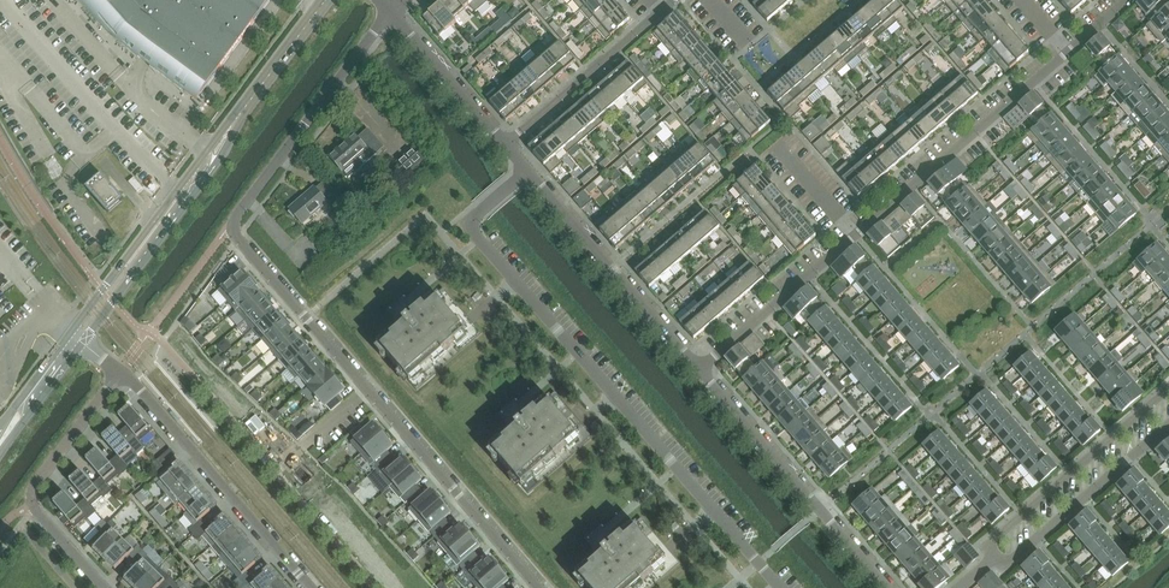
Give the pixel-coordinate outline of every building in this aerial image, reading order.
[(96,19),(118,0),(80,0),(96,19)] [(193,8),(199,0),(118,0),(96,19),(106,29),(116,39),(128,49),(138,58),(150,67),(150,66),(193,8)] [(271,0),(199,0),(193,8),(150,66),(150,67),(197,101),(197,100),(198,100),(271,0)] [(464,0),(438,0),(437,1),(440,4),(453,19),(469,6),(464,0)] [(469,6),(476,13),(478,11),(487,3),(485,0),(464,0),(469,6)] [(572,1),(581,11),(594,0),(574,0),(572,1)] [(612,1),(611,0),(594,0),(581,11),(589,21),(612,1)] [(766,0),(760,0),(753,6),(767,23),(778,13),(766,0)] [(784,0),(766,0),(778,13),(788,5),(784,0)] [(877,0),(867,8),(887,31),(897,23),(877,0)] [(895,0),(877,0),(897,23),(897,22),(894,18),(903,10),(895,0)] [(970,0),(950,0),(945,4),(954,14),(970,0)] [(954,14),(954,15),(962,24),(985,4),(982,0),(970,0),(954,14)] [(1076,0),(1058,0),(1071,15),(1081,6),(1076,0)] [(1161,3),(1164,0),(1142,0),(1137,4),(1152,21),(1146,26),(1168,7),(1166,9),(1161,3)] [(543,9),(536,1),(532,5),(538,13),(543,9)] [(612,1),(589,21),(598,31),(621,11),(620,10),(612,1)] [(918,11),(911,3),(906,7),(913,15),(918,11)] [(457,23),(453,19),(440,4),(434,9),(424,18),(430,25),(429,26),(439,38),(457,23)] [(985,4),(962,24),(970,33),(971,34),(994,14),(994,13),(985,4)] [(1146,26),(1161,44),(1168,37),(1168,7),(1146,26)] [(497,33),(513,21),(507,15),(501,8),(496,13),(500,18),(492,26),(497,33)] [(512,20),(520,13),(515,8),(507,15),(512,20)] [(858,16),(857,17),(873,35),(877,40),(887,31),(867,8),(858,16)] [(549,16),(543,9),(538,13),(545,21),(549,16)] [(606,41),(629,21),(621,11),(598,31),(606,41)] [(923,17),(918,11),(913,15),(919,22),(923,17)] [(525,25),(532,19),(528,14),(521,20),(525,25)] [(662,44),(685,24),(676,14),(653,34),(662,44)] [(979,44),(1002,24),(994,14),(971,34),(979,44)] [(873,35),(857,17),(847,25),(863,44),(873,35)] [(518,31),(525,25),(521,20),(514,27),(518,31)] [(1112,26),(1118,33),(1125,27),(1119,20),(1112,26)] [(560,29),(554,22),(549,26),(556,33),(560,29)] [(935,31),(928,23),(923,27),(930,35),(935,31)] [(670,54),(693,34),(685,24),(662,44),(670,54)] [(992,50),(1011,34),(1002,24),(979,44),(980,44),(984,40),(992,50)] [(847,25),(838,33),(853,52),(857,57),(867,49),(863,44),(847,25)] [(566,36),(560,29),(556,33),(562,40),(566,36)] [(506,42),(513,35),(509,31),(502,37),(506,42)] [(940,37),(935,31),(930,35),(936,41),(940,37)] [(853,52),(838,33),(828,42),(844,61),(853,52)] [(683,60),(702,43),(693,34),(670,54),(679,63),(683,60)] [(992,50),(988,54),(996,63),(1019,43),(1011,34),(992,50)] [(923,46),(930,40),(926,36),(919,42),(923,46)] [(485,43),(480,37),(474,42),(479,48),(485,43)] [(498,48),(506,42),(502,37),(494,44),(498,48)] [(519,42),(514,37),(509,42),(513,47),(519,42)] [(1117,57),(1100,37),(1072,61),(1081,72),(1097,59),(1105,68),(1117,57)] [(949,47),(943,40),(938,45),(944,51),(949,47)] [(577,48),(571,41),(566,45),(572,52),(577,48)] [(828,42),(818,51),(834,69),(838,74),(848,66),(844,61),(828,42)] [(576,62),(560,43),(550,52),(546,47),(546,48),(565,71),(576,62)] [(691,69),(710,53),(702,43),(683,60),(691,69)] [(929,55),(937,48),(932,43),(925,50),(929,55)] [(1019,43),(996,63),(1005,74),(1028,54),(1019,43)] [(910,58),(917,51),(913,47),(906,53),(910,58)] [(486,59),(493,53),(489,48),(482,54),(486,59)] [(565,71),(546,48),(536,57),(556,80),(565,71)] [(583,56),(577,48),(572,52),(579,60),(583,56)] [(834,69),(818,51),(808,59),(824,78),(834,69)] [(696,83),(719,63),(710,53),(687,73),(696,83)] [(903,64),(910,58),(906,53),(899,59),(903,64)] [(960,60),(954,53),(949,57),(955,64),(960,60)] [(479,65),(486,59),(482,54),(475,60),(479,65)] [(916,65),(924,59),(920,54),(912,61),(916,65)] [(641,62),(634,55),(629,59),(636,66),(641,62)] [(1148,55),(1142,60),(1148,66),(1154,61),(1148,55)] [(556,80),(536,57),(526,65),(546,88),(556,80)] [(1104,87),(1127,68),(1125,66),(1122,61),(1121,62),(1117,57),(1105,68),(1095,77),(1104,87)] [(824,78),(808,59),(798,68),(814,86),(824,78)] [(966,67),(960,60),(955,64),(961,71),(966,67)] [(909,72),(916,65),(912,61),(905,67),(909,72)] [(647,85),(627,62),(617,71),(637,94),(647,85)] [(647,70),(641,62),(636,66),(642,74),(647,70)] [(708,89),(727,73),(719,63),(696,83),(704,93),(708,89)] [(890,75),(897,69),(893,64),(886,70),(890,75)] [(466,76),(474,69),(470,65),(462,71),(466,76)] [(546,88),(526,65),(516,73),(536,97),(546,88)] [(818,91),(814,86),(798,68),(788,76),(808,99),(818,91)] [(1112,97),(1135,77),(1134,76),(1131,71),(1130,71),(1127,68),(1104,87),(1104,88),(1109,84),(1116,93),(1112,96),(1112,97)] [(883,81),(890,75),(886,70),(879,76),(883,81)] [(637,94),(617,71),(607,80),(623,98),(633,90),(636,95),(637,94)] [(897,82),(903,77),(899,72),(892,78),(897,82)] [(978,96),(958,72),(947,81),(967,105),(978,96)] [(536,97),(516,73),(515,74),(519,78),(510,86),(526,105),(536,97)] [(713,103),(736,83),(727,73),(708,89),(717,99),(713,103)] [(971,73),(966,77),(972,84),(977,80),(971,73)] [(658,82),(652,75),(647,79),(653,86),(658,82)] [(808,99),(788,76),(778,85),(801,111),(802,111),(799,107),(808,99)] [(1121,107),(1144,87),(1142,86),(1139,81),(1138,81),(1135,77),(1112,97),(1121,107)] [(889,89),(897,82),(892,78),(885,84),(889,89)] [(623,98),(607,80),(597,88),(617,111),(618,110),(614,106),(623,98)] [(978,91),(983,87),(977,80),(972,84),(978,91)] [(870,92),(877,86),(873,81),(866,87),(870,92)] [(967,105),(947,81),(937,90),(957,113),(967,105)] [(664,89),(658,82),(653,86),(659,93),(664,89)] [(721,113),(744,93),(736,83),(713,103),(721,113)] [(801,111),(778,85),(768,94),(791,120),(801,111)] [(526,105),(510,86),(501,94),(497,90),(496,90),(516,113),(526,105)] [(863,98),(870,92),(866,87),(859,93),(863,98)] [(1134,113),(1152,97),(1151,96),(1148,91),(1147,91),(1144,87),(1121,107),(1126,103),(1134,113)] [(617,111),(597,88),(587,97),(607,120),(617,111)] [(877,99),(883,94),(879,89),(873,95),(877,99)] [(516,113),(496,90),(486,99),(506,122),(516,113)] [(957,113),(937,90),(928,98),(948,122),(957,113)] [(730,123),(753,103),(744,93),(721,113),(730,123)] [(674,101),(668,94),(663,98),(670,105),(674,101)] [(870,105),(877,99),(873,95),(866,101),(870,105)] [(1050,116),(1046,110),(1032,95),(1004,119),(1014,130),(1029,117),(1037,126),(1027,135),(1050,116)] [(607,120),(587,97),(578,105),(598,128),(607,120)] [(1138,127),(1161,107),(1159,105),(1156,100),(1155,101),(1152,97),(1134,113),(1142,122),(1137,126),(1138,127)] [(849,102),(846,104),(850,109),(857,103),(853,98),(849,102)] [(948,122),(928,98),(927,99),(931,103),(922,111),(918,107),(938,130),(948,122)] [(680,108),(674,101),(670,105),(676,112),(680,108)] [(738,132),(761,113),(753,103),(730,123),(738,132)] [(844,115),(850,109),(846,104),(840,110),(844,115)] [(1077,110),(1072,104),(1067,109),(1072,115),(1077,110)] [(598,128),(578,105),(568,114),(588,137),(598,128)] [(857,116),(864,111),(860,106),(853,112),(857,116)] [(663,118),(670,112),(666,107),(659,114),(663,118)] [(938,130),(918,107),(908,115),(928,139),(938,130)] [(1168,117),(1168,115),(1165,110),(1164,111),(1161,107),(1138,127),(1146,136),(1168,117)] [(1082,116),(1077,110),(1072,115),(1077,120),(1082,116)] [(689,118),(683,112),(678,116),(684,122),(689,118)] [(850,122),(857,116),(853,112),(846,118),(850,122)] [(747,143),(770,123),(761,113),(738,132),(747,143)] [(588,137),(568,114),(558,122),(578,145),(588,137)] [(669,126),(677,119),(673,115),(665,121),(669,126)] [(831,126),(838,119),(834,115),(827,121),(831,126)] [(928,139),(908,115),(907,116),(911,120),(902,128),(918,147),(928,139)] [(1036,145),(1059,126),(1058,124),(1055,119),(1054,120),(1050,116),(1027,135),(1036,145)] [(1168,134),(1168,117),(1146,136),(1155,146),(1168,134)] [(650,129),(657,123),(653,118),(646,124),(650,129)] [(823,132),(831,126),(827,121),(819,128),(823,132)] [(578,145),(558,122),(548,130),(568,154),(578,145)] [(837,133),(845,127),(841,122),(833,129),(837,133)] [(643,135),(650,129),(646,124),(639,130),(643,135)] [(700,131),(694,124),(689,128),(696,135),(700,131)] [(821,134),(812,124),(802,133),(811,143),(821,134)] [(1094,130),(1089,124),(1084,128),(1089,134),(1094,130)] [(657,137),(663,131),(659,126),(653,132),(657,137)] [(1059,126),(1036,145),(1045,155),(1068,136),(1066,134),(1064,129),(1062,130),(1059,126)] [(918,147),(902,128),(892,137),(908,156),(918,147)] [(830,140),(837,133),(833,129),(826,135),(830,140)] [(568,154),(548,130),(538,139),(562,166),(562,165),(555,157),(564,150),(567,154),(568,154)] [(1099,136),(1094,130),(1089,134),(1094,140),(1099,136)] [(707,139),(700,131),(696,135),(702,143),(707,139)] [(650,143),(657,137),(653,132),(646,138),(650,143)] [(888,132),(878,141),(882,146),(882,145),(898,164),(908,156),(892,137),(888,132)] [(1168,151),(1168,134),(1155,146),(1163,156),(1168,151)] [(630,146),(638,140),(634,135),(626,141),(630,146)] [(367,150),(354,136),(330,157),(349,179),(375,155),(369,148),(367,150)] [(1053,165),(1076,146),(1075,144),(1072,139),(1071,139),(1068,136),(1045,155),(1053,165)] [(832,147),(823,137),(813,146),(822,156),(832,147)] [(562,166),(538,139),(528,148),(551,175),(562,166)] [(623,153),(630,146),(626,141),(619,148),(623,153)] [(637,154),(644,147),(640,142),(633,149),(637,154)] [(715,164),(699,146),(696,142),(686,151),(689,154),(705,173),(715,164)] [(718,151),(711,144),(707,148),(713,156),(718,151)] [(1111,150),(1106,144),(1101,148),(1106,154),(1111,150)] [(898,164),(882,145),(882,146),(873,153),(869,149),(868,149),(888,173),(898,164)] [(1062,175),(1085,155),(1083,154),(1080,149),(1079,149),(1076,146),(1053,165),(1062,175)] [(405,175),(424,159),(415,149),(396,165),(405,175)] [(629,160),(637,154),(633,149),(625,155),(629,160)] [(888,173),(868,149),(858,158),(878,181),(888,173)] [(1116,155),(1111,150),(1106,154),(1111,160),(1116,155)] [(718,151),(713,156),(719,163),(720,162),(724,159),(723,158),(718,151)] [(611,163),(618,157),(614,152),(607,158),(611,163)] [(705,173),(689,154),(680,162),(676,158),(675,159),(695,182),(705,173)] [(1075,181),(1093,165),(1092,164),(1089,159),(1088,159),(1085,155),(1062,175),(1067,171),(1075,181)] [(603,170),(611,163),(607,158),(599,165),(603,170)] [(878,181),(858,158),(849,166),(846,163),(869,190),(878,181)] [(617,171),(625,164),(621,159),(613,166),(617,171)] [(695,182),(675,159),(666,167),(685,190),(695,182)] [(1014,165),(1008,159),(1003,163),(1008,169),(1014,165)] [(951,185),(966,172),(966,171),(957,160),(928,184),(946,205),(959,194),(951,185)] [(846,163),(835,172),(855,195),(858,198),(861,196),(869,190),(846,163)] [(1128,169),(1123,163),(1118,168),(1123,174),(1128,169)] [(1018,171),(1014,165),(1008,169),(1013,175),(1018,171)] [(1079,195),(1102,175),(1100,173),(1097,168),(1096,169),(1093,165),(1075,181),(1083,190),(1078,194),(1079,195)] [(610,177),(617,171),(613,166),(606,172),(610,177)] [(1006,172),(1000,166),(995,170),(1000,176),(1006,172)] [(685,190),(666,167),(656,176),(675,199),(685,190)] [(753,169),(732,187),(741,197),(765,178),(758,170),(755,167),(753,169)] [(591,180),(599,174),(595,169),(587,175),(591,180)] [(1133,175),(1128,169),(1123,174),(1128,179),(1133,175)] [(1011,178),(1006,172),(1000,176),(1006,182),(1011,178)] [(87,187),(86,188),(108,214),(124,200),(117,192),(109,183),(102,175),(100,176),(87,187)] [(584,186),(591,180),(587,175),(580,181),(584,186)] [(1087,204),(1110,185),(1109,183),(1106,178),(1105,179),(1102,175),(1079,195),(1087,204)] [(598,187),(605,181),(601,176),(594,182),(598,187)] [(675,199),(656,176),(646,184),(666,207),(675,199)] [(143,188),(134,178),(129,183),(137,193),(143,188)] [(581,189),(572,178),(562,187),(571,197),(581,189)] [(765,178),(741,197),(750,207),(773,187),(765,178)] [(1031,185),(1025,179),(1020,183),(1025,189),(1031,185)] [(302,224),(336,195),(324,180),(323,181),(324,182),(316,190),(314,188),(290,210),(291,211),(288,213),(294,219),(296,217),(302,224)] [(591,193),(598,187),(594,182),(587,189),(591,193)] [(1145,189),(1140,183),(1135,187),(1140,193),(1145,189)] [(666,207),(646,184),(636,193),(656,216),(666,207)] [(955,215),(978,196),(969,185),(959,194),(946,205),(950,209),(949,210),(954,214),(955,215)] [(1022,191),(1017,185),(1012,190),(1017,196),(1022,191)] [(1036,190),(1031,185),(1025,189),(1030,195),(1036,190)] [(1096,214),(1119,195),(1117,193),(1114,188),(1113,189),(1110,185),(1087,204),(1096,214)] [(773,187),(750,207),(758,217),(782,197),(773,187)] [(1150,195),(1145,189),(1140,193),(1145,199),(1150,195)] [(1028,197),(1022,191),(1017,196),(1023,202),(1028,197)] [(656,216),(636,193),(627,202),(646,224),(656,216)] [(1048,204),(1052,201),(1046,195),(1037,203),(1042,209),(1048,204)] [(1104,224),(1127,204),(1126,203),(1123,198),(1122,198),(1119,195),(1096,214),(1104,224)] [(934,219),(915,196),(891,216),(901,227),(911,218),(921,230),(934,219)] [(964,225),(986,205),(978,196),(955,215),(958,219),(958,220),(962,224),(964,225)] [(767,227),(790,207),(782,197),(758,217),(767,227)] [(646,224),(627,202),(617,210),(636,233),(646,224)] [(1052,210),(1048,204),(1042,209),(1047,215),(1052,210)] [(1104,224),(1101,227),(1109,237),(1118,230),(1120,228),(1120,229),(1126,224),(1125,224),(1136,215),(1134,213),(1131,208),(1130,208),(1128,205),(1127,204),(1104,224)] [(972,235),(990,219),(982,210),(987,206),(986,205),(964,225),(967,229),(966,230),(971,233),(972,235)] [(1040,211),(1034,205),(1029,209),(1034,215),(1040,211)] [(721,215),(714,207),(710,211),(716,219),(721,215)] [(775,237),(799,217),(790,207),(767,227),(775,237)] [(636,233),(617,210),(608,218),(604,214),(603,215),(626,241),(627,240),(628,240),(631,237),(636,233)] [(1045,217),(1040,211),(1034,215),(1040,221),(1045,217)] [(719,228),(705,212),(695,220),(709,237),(719,228)] [(626,241),(603,215),(593,223),(613,246),(613,247),(616,251),(620,247),(619,247),(626,241)] [(721,215),(716,219),(722,226),(727,222),(721,215)] [(901,248),(891,236),(901,227),(891,216),(868,236),(888,259),(901,248)] [(784,247),(807,227),(799,217),(775,237),(784,247)] [(1065,224),(1059,218),(1054,222),(1059,228),(1065,224)] [(981,245),(999,229),(990,219),(972,235),(973,236),(975,240),(979,243),(981,245)] [(709,237),(695,220),(685,229),(699,246),(709,237)] [(1065,234),(1074,226),(1069,220),(1065,224),(1059,228),(1065,234)] [(1057,230),(1051,224),(1046,229),(1051,235),(1057,230)] [(999,229),(981,245),(984,249),(983,250),(988,253),(989,255),(1012,235),(1011,234),(1003,225),(999,229)] [(807,227),(784,247),(793,257),(816,237),(807,227)] [(738,235),(732,228),(727,232),(733,239),(738,235)] [(699,246),(685,229),(675,237),(689,254),(699,246)] [(1062,237),(1057,230),(1051,235),(1057,241),(1062,237)] [(1081,244),(1088,238),(1083,232),(1071,242),(1076,248),(1081,244)] [(744,242),(738,235),(733,239),(740,246),(744,242)] [(998,264),(1020,245),(1012,235),(989,255),(992,258),(992,259),(996,263),(998,264)] [(689,254),(675,237),(665,246),(680,263),(689,254)] [(722,252),(728,247),(723,242),(718,247),(722,252)] [(1074,250),(1068,244),(1063,249),(1068,255),(1074,250)] [(1086,249),(1081,244),(1076,248),(1081,254),(1086,249)] [(1006,274),(1029,255),(1020,245),(998,264),(1001,268),(1000,269),(1005,273),(1006,274)] [(1147,271),(1165,255),(1161,251),(1162,250),(1158,247),(1156,245),(1145,254),(1145,253),(1139,258),(1140,258),(1138,261),(1147,271)] [(680,263),(665,246),(655,254),(670,271),(680,263)] [(716,257),(722,252),(718,247),(712,252),(716,257)] [(755,254),(749,247),(744,251),(750,259),(755,254)] [(874,268),(855,247),(832,268),(841,278),(852,269),(860,278),(856,282),(874,268)] [(728,259),(734,254),(730,249),(724,254),(728,259)] [(1079,256),(1074,250),(1068,255),(1074,261),(1079,256)] [(670,271),(655,254),(645,263),(660,280),(670,271)] [(722,264),(728,259),(724,254),(718,260),(722,264)] [(761,262),(755,254),(750,259),(757,266),(761,262)] [(1015,284),(1037,265),(1029,255),(1006,274),(1009,278),(1009,279),(1013,283),(1015,284)] [(1168,269),(1168,259),(1166,257),(1165,255),(1147,271),(1155,281),(1168,269)] [(702,269),(708,264),(704,259),(698,264),(702,269)] [(660,280),(645,263),(635,272),(650,289),(660,280)] [(764,280),(749,263),(739,272),(753,289),(764,280)] [(696,274),(702,269),(698,264),(692,269),(696,274)] [(770,272),(763,264),(759,268),(765,276),(770,272)] [(1023,294),(1046,274),(1037,265),(1015,284),(1018,288),(1017,289),(1022,292),(1023,294)] [(708,276),(714,271),(710,266),(704,271),(708,276)] [(865,292),(882,278),(881,277),(878,272),(877,272),(874,268),(856,282),(865,292)] [(1168,286),(1168,269),(1155,281),(1164,291),(1168,286)] [(227,302),(252,280),(248,275),(246,277),(241,271),(218,292),(227,302)] [(702,281),(708,276),(704,271),(698,277),(702,281)] [(753,289),(739,272),(729,280),(744,297),(753,289)] [(1048,291),(1055,285),(1046,274),(1023,294),(1026,298),(1026,299),(1030,302),(1032,304),(1042,295),(1043,296),(1048,291)] [(682,286),(688,281),(684,276),(678,281),(682,286)] [(874,302),(890,288),(890,287),(887,281),(886,282),(882,278),(865,292),(874,302)] [(236,312),(259,292),(255,287),(257,286),(252,280),(227,302),(236,312)] [(744,297),(729,280),(719,289),(734,306),(744,297)] [(676,291),(682,286),(678,281),(672,286),(676,291)] [(689,293),(695,288),(691,283),(685,288),(689,293)] [(683,298),(689,293),(685,288),(679,293),(683,298)] [(826,309),(808,288),(784,309),(793,319),(805,310),(813,319),(809,323),(826,309)] [(882,312),(899,298),(899,297),(896,292),(894,292),(890,288),(874,302),(882,312)] [(417,391),(482,334),(443,289),(433,297),(417,311),(413,307),(396,321),(400,326),(378,345),(417,391)] [(734,306),(719,289),(709,297),(724,314),(734,306)] [(245,321),(269,300),(264,295),(262,297),(259,293),(259,292),(236,312),(237,312),(245,321)] [(662,303),(668,298),(664,293),(658,298),(662,303)] [(1112,300),(1107,294),(1102,299),(1107,305),(1112,300)] [(1125,300),(1120,294),(1115,298),(1120,304),(1125,300)] [(724,314),(709,297),(700,306),(714,322),(724,314)] [(852,304),(847,298),(842,302),(847,308),(852,304)] [(891,322),(908,307),(907,307),(904,301),(903,302),(899,298),(882,312),(891,322)] [(253,331),(275,312),(271,307),(273,306),(269,300),(245,321),(253,331)] [(1118,306),(1112,300),(1107,305),(1112,311),(1118,306)] [(670,301),(664,306),(669,311),(675,305),(670,301)] [(857,309),(852,304),(847,308),(852,313),(857,309)] [(714,322),(700,306),(689,314),(704,331),(714,322)] [(899,332),(916,317),(913,311),(911,312),(908,307),(891,322),(899,332)] [(1137,313),(1132,307),(1127,312),(1132,318),(1137,313)] [(818,333),(834,318),(831,312),(830,313),(826,309),(809,323),(818,333)] [(262,341),(286,320),(281,314),(279,316),(275,312),(253,331),(262,341)] [(1142,319),(1137,313),(1132,318),(1137,324),(1142,319)] [(704,331),(689,314),(679,323),(694,340),(704,331)] [(1129,320),(1124,314),(1119,318),(1124,324),(1129,320)] [(1064,342),(1083,326),(1074,316),(1071,318),(1071,317),(1065,322),(1066,322),(1055,331),(1057,333),(1060,338),(1061,338),(1064,342)] [(185,327),(189,321),(190,321),(185,317),(181,324),(185,327)] [(908,342),(925,327),(924,327),(921,321),(920,322),(916,317),(899,332),(908,342)] [(826,343),(843,328),(840,322),(838,323),(834,318),(818,333),(826,343)] [(869,324),(864,318),(859,322),(864,327),(869,324)] [(270,351),(292,332),(288,327),(290,325),(286,320),(262,341),(270,351)] [(1134,326),(1129,320),(1124,324),(1129,330),(1134,326)] [(874,329),(869,324),(864,327),(869,333),(874,329)] [(1073,352),(1091,336),(1083,326),(1064,342),(1065,343),(1068,348),(1069,348),(1073,352)] [(925,327),(908,342),(916,352),(933,337),(933,336),(930,331),(928,332),(925,327)] [(1154,333),(1149,327),(1144,331),(1149,337),(1154,333)] [(835,353),(852,338),(851,338),(848,332),(847,333),(843,328),(826,343),(835,353)] [(279,361),(303,340),(298,334),(296,336),(292,332),(270,351),(279,361)] [(1159,339),(1154,333),(1149,337),(1154,343),(1159,339)] [(748,359),(763,346),(764,346),(754,334),(726,359),(744,379),(757,369),(748,359)] [(1146,340),(1141,334),(1136,338),(1141,344),(1146,340)] [(198,343),(204,339),(201,335),(196,339),(195,339),(198,343)] [(1081,362),(1100,346),(1091,336),(1073,352),(1074,353),(1077,358),(1078,357),(1081,362)] [(806,343),(801,337),(796,341),(801,347),(806,343)] [(886,343),(881,337),(876,341),(881,347),(886,343)] [(925,361),(942,347),(941,346),(938,341),(937,341),(933,337),(916,352),(925,361)] [(843,363),(860,348),(857,342),(856,343),(852,338),(835,353),(843,363)] [(202,347),(208,342),(204,339),(198,343),(202,347)] [(303,340),(279,361),(287,370),(309,351),(306,347),(308,345),(303,340)] [(1151,346),(1146,340),(1141,344),(1146,350),(1151,346)] [(811,349),(806,343),(801,347),(806,353),(811,349)] [(891,349),(886,343),(881,347),(886,353),(891,349)] [(799,350),(793,344),(788,348),(793,354),(799,350)] [(1090,371),(1108,356),(1100,346),(1081,362),(1082,363),(1085,368),(1086,367),(1090,371)] [(933,371),(950,357),(950,356),(947,351),(945,351),(942,347),(925,361),(933,371)] [(1166,347),(1161,351),(1166,357),(1168,355),(1168,350),(1166,347)] [(852,373),(869,358),(868,358),(865,352),(864,353),(860,348),(843,363),(852,373)] [(804,356),(799,350),(793,354),(799,360),(804,356)] [(309,351),(287,370),(296,380),(300,377),(320,359),(315,354),(313,356),(309,351)] [(1023,378),(1039,364),(1035,359),(1036,358),(1031,354),(1030,353),(1014,367),(1023,378)] [(1163,360),(1158,353),(1153,358),(1158,364),(1163,360)] [(218,355),(213,360),(212,360),(216,364),(221,358),(218,355)] [(1098,381),(1117,366),(1108,356),(1090,371),(1091,373),(1094,378),(1095,377),(1098,381)] [(823,363),(818,357),(813,361),(818,367),(823,363)] [(903,363),(898,357),(893,361),(898,367),(903,363)] [(942,382),(959,367),(958,366),(955,360),(954,361),(950,357),(933,371),(942,382)] [(220,367),(225,362),(221,358),(216,364),(220,367)] [(860,382),(877,368),(877,367),(874,362),(873,363),(869,358),(852,373),(860,382)] [(308,387),(327,371),(326,370),(323,367),(325,365),(320,359),(300,377),(308,386),(307,387),(308,387)] [(757,369),(744,379),(745,380),(748,384),(747,385),(751,388),(753,390),(776,370),(768,361),(768,360),(757,369)] [(1163,360),(1158,364),(1164,371),(1168,367),(1168,366),(1163,360)] [(815,369),(810,363),(805,368),(810,374),(815,369)] [(828,369),(823,363),(818,367),(823,373),(828,369)] [(908,369),(903,363),(898,367),(903,373),(908,369)] [(1031,387),(1047,374),(1043,369),(1044,368),(1039,364),(1023,378),(1031,387)] [(1107,391),(1130,371),(1129,371),(1125,375),(1117,366),(1098,381),(1099,382),(1102,388),(1103,387),(1107,391)] [(869,392),(886,378),(885,377),(882,372),(881,372),(877,368),(860,382),(869,392)] [(821,375),(815,369),(810,374),(816,380),(821,375)] [(776,370),(753,390),(756,394),(755,394),(760,398),(761,400),(780,384),(785,379),(783,378),(776,370)] [(316,397),(337,379),(333,373),(331,375),(327,371),(308,387),(316,397)] [(1114,403),(1138,382),(1130,371),(1107,391),(1108,392),(1111,397),(1112,397),(1115,400),(1113,402),(1114,403)] [(235,382),(240,376),(237,373),(232,378),(231,379),(235,382)] [(1040,397),(1056,383),(1052,379),(1053,378),(1048,374),(1047,374),(1031,387),(1040,397)] [(239,385),(244,380),(240,376),(235,382),(239,386),(239,385)] [(840,383),(835,377),(830,381),(835,387),(840,383)] [(920,383),(915,377),(910,381),(915,387),(920,383)] [(877,402),(894,388),(894,387),(891,382),(890,382),(886,378),(869,392),(877,402)] [(336,398),(344,391),(340,386),(342,384),(337,379),(316,397),(325,408),(326,406),(331,412),(341,403),(336,398)] [(1012,386),(1008,381),(1003,385),(1008,390),(1012,386)] [(1139,399),(1142,395),(1134,386),(1138,382),(1114,403),(1122,413),(1134,403),(1134,404),(1139,399)] [(833,389),(827,383),(822,388),(827,394),(833,389)] [(845,389),(840,383),(835,387),(840,393),(845,389)] [(925,388),(920,383),(915,387),(920,392),(925,388)] [(1048,407),(1064,393),(1060,389),(1061,388),(1056,384),(1056,383),(1040,397),(1048,407)] [(770,409),(788,394),(780,384),(761,400),(764,403),(764,404),(768,408),(770,409)] [(248,394),(254,389),(250,385),(245,390),(248,394)] [(1017,392),(1012,386),(1008,390),(1012,396),(1017,392)] [(886,412),(903,397),(902,397),(899,391),(898,392),(894,388),(877,402),(886,412)] [(838,395),(833,389),(827,394),(833,400),(838,395)] [(788,394),(770,409),(773,413),(772,414),(777,418),(778,419),(800,400),(799,398),(794,392),(792,390),(788,394)] [(254,400),(259,394),(256,391),(251,396),(250,397),(254,400)] [(979,415),(995,401),(991,397),(992,396),(986,391),(970,405),(979,415)] [(528,494),(594,438),(555,392),(529,415),(523,408),(506,423),(512,429),(489,449),(528,494)] [(1057,417),(1073,403),(1069,399),(1070,397),(1065,394),(1064,393),(1048,407),(1057,417)] [(258,403),(263,398),(259,394),(254,400),(258,404),(258,403)] [(857,402),(852,396),(847,400),(852,406),(857,402)] [(895,422),(912,408),(911,407),(908,401),(907,402),(903,397),(886,412),(895,422)] [(800,400),(778,419),(782,423),(781,424),(785,427),(787,429),(810,409),(803,400),(802,399),(800,400)] [(987,425),(1004,411),(1000,407),(1001,406),(995,402),(995,401),(979,415),(987,425)] [(1029,406),(1025,401),(1020,405),(1025,410),(1029,406)] [(862,408),(857,402),(852,406),(857,412),(862,408)] [(849,409),(844,403),(839,407),(844,413),(849,409)] [(1066,427),(1082,414),(1077,408),(1078,407),(1073,404),(1073,403),(1057,417),(1066,427)] [(1034,412),(1029,406),(1025,410),(1029,416),(1034,412)] [(131,408),(119,418),(133,435),(137,438),(140,441),(152,432),(131,408)] [(795,439),(819,418),(811,408),(810,409),(787,429),(790,433),(789,434),(794,437),(795,439)] [(273,418),(278,412),(275,409),(270,414),(269,414),(273,418)] [(855,415),(849,409),(844,413),(850,419),(855,415)] [(996,435),(1012,421),(1008,417),(1009,415),(1004,412),(1004,411),(987,425),(996,435)] [(277,421),(282,416),(278,412),(273,418),(277,422),(277,421)] [(1075,438),(1093,423),(1091,421),(1089,422),(1086,418),(1087,417),(1082,414),(1066,427),(1075,438)] [(874,422),(869,416),(864,420),(869,426),(874,422)] [(804,449),(822,433),(827,428),(819,418),(795,439),(798,443),(798,444),(802,447),(804,449)] [(1046,426),(1042,420),(1037,424),(1042,430),(1046,426)] [(1005,445),(1021,431),(1017,426),(1018,425),(1012,422),(1012,421),(996,435),(1005,445)] [(879,428),(874,422),(869,426),(874,432),(879,428)] [(965,427),(960,422),(956,426),(960,431),(965,427)] [(867,428),(861,423),(856,427),(861,433),(867,428)] [(1083,447),(1100,432),(1093,423),(1075,438),(1083,447)] [(361,454),(385,434),(380,427),(378,429),(373,424),(351,443),(361,454)] [(1051,431),(1046,426),(1042,430),(1046,435),(1051,431)] [(970,433),(965,427),(960,431),(965,437),(970,433)] [(872,434),(867,428),(861,433),(867,439),(872,434)] [(145,447),(137,438),(133,435),(125,442),(115,430),(103,440),(117,456),(120,460),(121,459),(132,450),(136,455),(145,447)] [(1013,455),(1029,441),(1025,436),(1026,435),(1021,431),(1005,445),(1013,455)] [(297,441),(303,436),(300,432),(294,437),(297,441)] [(931,456),(947,442),(944,438),(945,437),(940,433),(939,432),(923,446),(931,456)] [(812,458),(830,443),(822,433),(804,449),(807,452),(806,453),(811,457),(812,458)] [(384,454),(393,447),(388,441),(390,440),(385,434),(361,454),(371,466),(372,465),(376,470),(389,459),(384,454)] [(1156,452),(1165,462),(1168,459),(1168,440),(1167,441),(1167,442),(1165,444),(1163,446),(1156,452)] [(1022,465),(1038,451),(1034,446),(1035,445),(1029,441),(1013,455),(1022,465)] [(1065,447),(1060,441),(1055,445),(1060,451),(1065,447)] [(940,466),(956,452),(952,448),(953,447),(948,443),(947,442),(931,456),(940,466)] [(982,447),(977,442),(973,446),(977,451),(982,447)] [(820,468),(839,453),(830,443),(812,458),(815,462),(815,463),(819,467),(820,468)] [(987,452),(982,447),(977,451),(982,456),(987,452)] [(1069,452),(1065,447),(1060,451),(1065,456),(1069,452)] [(829,478),(848,463),(853,458),(845,448),(839,453),(820,468),(824,472),(823,473),(828,477),(829,478)] [(162,468),(176,456),(170,449),(157,461),(162,468)] [(92,456),(87,461),(101,478),(104,482),(105,481),(108,485),(118,476),(120,477),(129,469),(127,467),(121,459),(120,460),(117,456),(113,460),(109,463),(98,451),(92,456)] [(1031,475),(1048,460),(1047,458),(1045,460),(1042,456),(1043,455),(1038,451),(1022,465),(1031,475)] [(949,476),(965,462),(961,457),(962,456),(957,453),(956,452),(940,466),(949,476)] [(323,465),(328,460),(325,456),(319,461),(323,465)] [(390,488),(414,467),(409,461),(406,463),(402,457),(393,464),(389,459),(376,470),(381,475),(380,476),(390,488)] [(1039,485),(1057,469),(1048,460),(1031,475),(1039,485)] [(999,467),(994,461),(990,465),(994,471),(999,467)] [(957,485),(973,472),(969,467),(970,466),(965,463),(965,462),(949,476),(957,485)] [(915,470),(910,464),(905,468),(910,474),(915,470)] [(161,481),(157,484),(158,485),(166,495),(189,475),(180,465),(161,481)] [(413,488),(422,480),(417,475),(419,473),(414,467),(390,488),(400,499),(401,498),(405,504),(418,493),(413,488)] [(1004,472),(999,467),(994,471),(999,476),(1004,472)] [(908,477),(903,470),(898,475),(903,481),(908,477)] [(920,476),(915,470),(910,474),(915,480),(920,476)] [(1125,495),(1142,480),(1134,471),(1116,486),(1125,495)] [(965,495),(981,481),(978,477),(979,476),(974,472),(973,472),(957,485),(965,495)] [(108,485),(105,481),(104,482),(101,478),(92,485),(82,473),(70,483),(85,499),(88,503),(89,503),(92,506),(102,497),(103,498),(113,490),(108,485)] [(189,475),(166,495),(174,504),(175,505),(179,502),(198,486),(189,475)] [(142,485),(147,480),(144,476),(139,480),(142,485)] [(913,482),(908,477),(903,481),(908,487),(913,482)] [(1133,506),(1149,492),(1146,486),(1145,487),(1142,483),(1144,482),(1142,480),(1125,495),(1133,506)] [(974,505),(991,492),(986,487),(987,486),(982,482),(981,481),(965,495),(974,505)] [(1016,487),(1011,481),(1007,485),(1012,491),(1016,487)] [(360,491),(353,483),(348,488),(347,488),(354,496),(355,496),(355,495),(360,491)] [(928,484),(923,488),(928,494),(932,490),(928,484)] [(188,513),(207,496),(198,486),(179,502),(188,513)] [(1022,493),(1016,487),(1012,491),(1017,497),(1022,493)] [(862,516),(880,501),(871,490),(853,506),(855,508),(857,513),(859,512),(862,515),(861,515),(862,516)] [(925,496),(920,490),(915,495),(920,501),(925,496)] [(937,495),(932,490),(928,494),(932,499),(937,495)] [(419,521),(443,501),(437,494),(435,496),(431,491),(409,510),(419,521)] [(983,516),(1001,501),(1000,499),(998,501),(995,497),(996,496),(991,492),(974,505),(983,516)] [(1142,516),(1158,502),(1155,496),(1154,497),(1149,492),(1133,506),(1142,516)] [(147,500),(140,493),(135,497),(142,505),(147,500)] [(96,512),(92,506),(89,503),(88,503),(85,499),(76,507),(66,494),(54,504),(60,512),(56,515),(65,526),(69,522),(75,528),(86,519),(87,520),(96,512)] [(188,513),(184,516),(185,517),(192,525),(193,526),(189,530),(193,536),(206,525),(202,520),(216,507),(207,496),(188,513)] [(871,526),(894,506),(885,496),(880,501),(862,516),(863,518),(866,522),(868,521),(871,524),(870,525),(871,526)] [(930,502),(925,496),(920,501),(925,507),(930,502)] [(442,521),(451,514),(446,508),(448,507),(443,501),(419,521),(429,533),(430,532),(434,537),(447,526),(442,521)] [(992,525),(1009,510),(1001,501),(983,516),(992,525)] [(1111,507),(1105,501),(1101,505),(1106,512),(1111,507)] [(1151,526),(1167,512),(1166,511),(1163,506),(1162,507),(1158,502),(1142,516),(1151,526)] [(949,509),(944,503),(939,507),(944,513),(949,509)] [(879,536),(902,516),(894,506),(871,526),(872,527),(874,532),(876,531),(879,534),(878,535),(879,536)] [(1116,514),(1111,507),(1106,512),(1111,518),(1116,514)] [(162,517),(155,509),(150,514),(157,521),(162,517)] [(954,515),(949,509),(944,513),(949,519),(954,515)] [(942,516),(937,510),(932,514),(937,520),(942,516)] [(1077,536),(1095,521),(1087,512),(1069,527),(1077,536)] [(1168,528),(1168,514),(1167,512),(1151,526),(1160,536),(1168,528)] [(380,525),(386,520),(383,516),(378,521),(377,521),(380,525)] [(888,546),(906,530),(911,526),(902,516),(879,536),(880,537),(883,542),(885,541),(888,544),(887,545),(888,546)] [(947,522),(942,516),(937,520),(942,526),(947,522)] [(168,525),(162,517),(157,521),(163,529),(168,525)] [(206,525),(193,536),(198,541),(203,537),(204,538),(212,547),(234,528),(225,517),(210,530),(206,525)] [(680,563),(641,518),(615,541),(610,534),(593,549),(598,555),(576,575),(587,587),(652,587),(680,563)] [(106,537),(94,549),(94,550),(95,550),(105,559),(123,540),(113,530),(117,526),(112,520),(108,525),(101,532),(106,537)] [(103,520),(96,528),(101,532),(108,525),(103,520)] [(384,528),(389,524),(386,520),(380,525),(384,529),(384,528)] [(1086,547),(1102,533),(1099,527),(1098,528),(1094,524),(1096,523),(1095,521),(1077,536),(1086,547)] [(1128,528),(1124,523),(1119,527),(1124,532),(1128,528)] [(447,555),(472,534),(466,528),(464,530),(460,524),(451,531),(447,526),(434,537),(439,542),(438,543),(447,555)] [(967,530),(962,524),(957,528),(962,534),(967,530)] [(234,528),(212,547),(221,558),(243,538),(234,528)] [(1133,533),(1128,528),(1124,532),(1128,537),(1133,533)] [(959,536),(954,529),(949,534),(954,540),(959,536)] [(896,556),(914,540),(906,530),(888,546),(889,547),(891,552),(893,551),(896,554),(895,555),(896,556)] [(972,536),(967,530),(962,534),(968,540),(972,536)] [(1095,557),(1111,543),(1110,542),(1108,537),(1106,538),(1102,533),(1086,547),(1095,557)] [(448,555),(442,560),(452,571),(457,566),(458,565),(463,570),(466,567),(475,559),(471,555),(480,547),(475,542),(476,541),(477,540),(472,534),(447,555),(448,555)] [(147,546),(153,540),(148,536),(142,542),(147,546)] [(964,541),(959,536),(954,540),(959,546),(964,541)] [(243,538),(221,558),(229,568),(252,549),(243,538)] [(131,563),(143,551),(138,546),(134,551),(123,540),(105,559),(115,569),(115,570),(127,558),(131,563)] [(905,565),(923,550),(914,540),(896,556),(897,557),(900,562),(902,561),(905,564),(904,564),(905,565)] [(1063,548),(1058,542),(1053,546),(1059,552),(1063,548)] [(1146,548),(1140,542),(1135,546),(1141,552),(1146,548)] [(1104,567),(1120,553),(1119,552),(1116,547),(1115,547),(1111,543),(1095,557),(1104,567)] [(693,553),(687,545),(682,550),(688,557),(693,553)] [(978,558),(970,548),(967,545),(956,555),(966,568),(978,558)] [(1069,555),(1063,548),(1059,552),(1064,559),(1069,555)] [(252,549),(229,568),(237,577),(238,579),(234,583),(239,587),(251,577),(247,572),(262,559),(252,549)] [(407,554),(410,558),(416,553),(413,549),(407,554)] [(913,575),(931,560),(923,550),(905,565),(906,567),(908,572),(910,571),(913,574),(912,574),(913,575)] [(158,567),(147,557),(148,556),(143,551),(131,563),(136,568),(125,579),(125,580),(126,580),(134,587),(137,587),(158,567)] [(1030,577),(1048,562),(1039,552),(1022,568),(1030,577)] [(414,561),(419,557),(416,553),(411,559),(414,562),(414,561)] [(1112,577),(1128,563),(1127,562),(1125,557),(1123,557),(1120,553),(1104,567),(1112,577)] [(501,568),(495,561),(493,563),(489,558),(480,565),(475,559),(463,570),(468,576),(467,577),(476,587),(477,587),(501,568)] [(920,587),(944,565),(939,569),(931,560),(913,575),(914,576),(917,581),(919,580),(922,584),(919,586),(920,587)] [(1039,587),(1055,574),(1052,568),(1050,569),(1047,565),(1049,563),(1048,562),(1030,577),(1039,587)] [(207,570),(201,563),(196,568),(202,574),(207,570)] [(1081,569),(1076,563),(1072,567),(1076,573),(1081,569)] [(953,576),(944,565),(920,587),(921,587),(939,587),(940,587),(943,587),(947,584),(945,583),(953,576)] [(175,583),(169,576),(168,577),(158,567),(137,587),(169,587),(175,583)] [(508,581),(504,575),(506,574),(501,568),(477,587),(500,587),(508,581)] [(1086,574),(1081,569),(1076,573),(1081,578),(1086,574)] [(212,576),(207,570),(202,574),(207,580),(212,576)] [(239,587),(271,587),(280,580),(270,570),(256,582),(251,577),(239,587)] [(991,573),(979,583),(983,587),(999,587),(1002,585),(991,573)] [(1063,584),(1063,583),(1060,578),(1059,578),(1055,574),(1039,587),(1058,587),(1063,584)]
